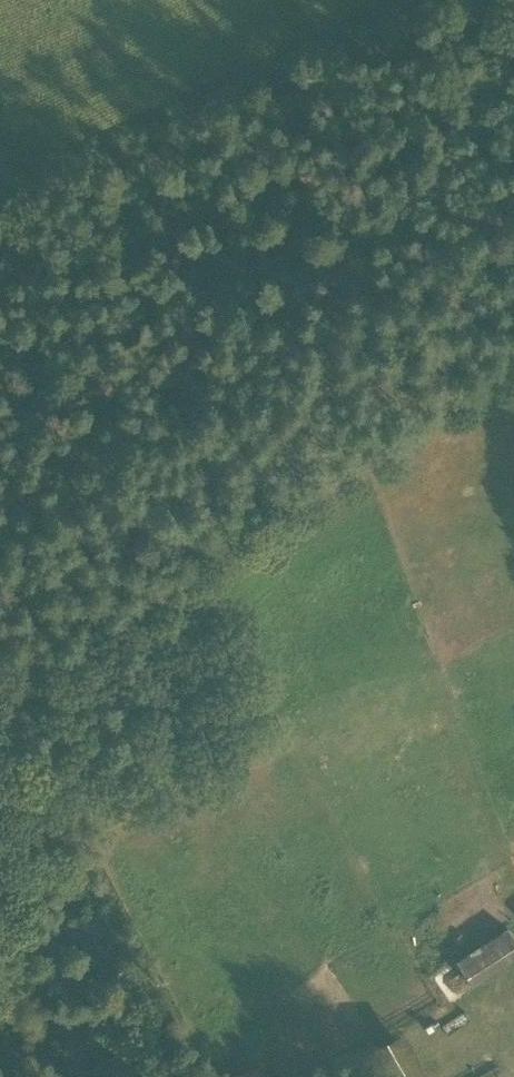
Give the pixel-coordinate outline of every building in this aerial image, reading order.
[(513,956),(513,935),(508,926),(457,960),(473,984),(513,956)]
